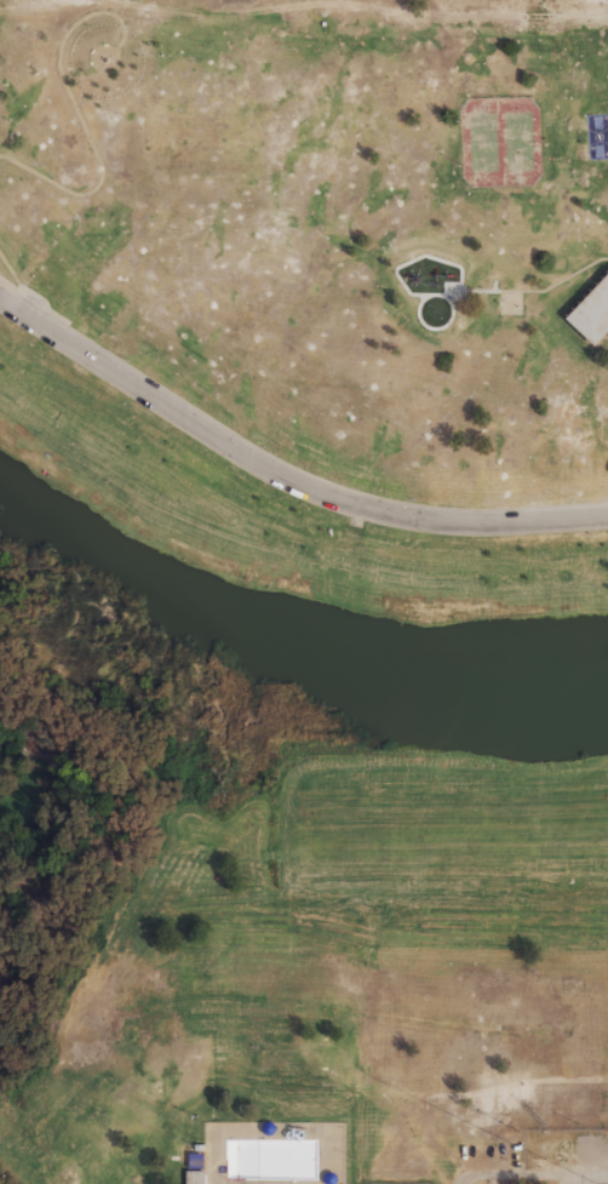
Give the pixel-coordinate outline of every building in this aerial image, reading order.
[(562,318),(607,268),(607,328),(592,345),(562,318)] [(205,1168),(185,1168),(185,1183),(205,1183),(205,1168)]
